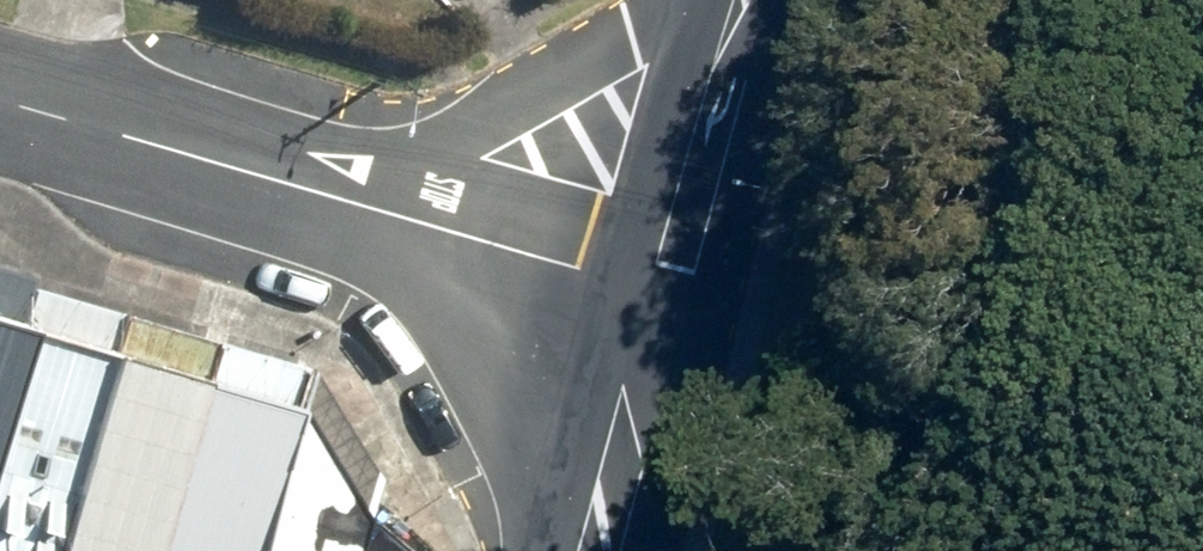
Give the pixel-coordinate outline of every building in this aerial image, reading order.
[(99,343),(6,316),(0,338),(0,550),(40,550),(99,343)] [(194,370),(99,343),(40,550),(141,550),(194,370)] [(289,398),(194,370),(141,550),(242,550),(289,398)] [(289,398),(242,550),(419,550),(357,507),(289,398)]
